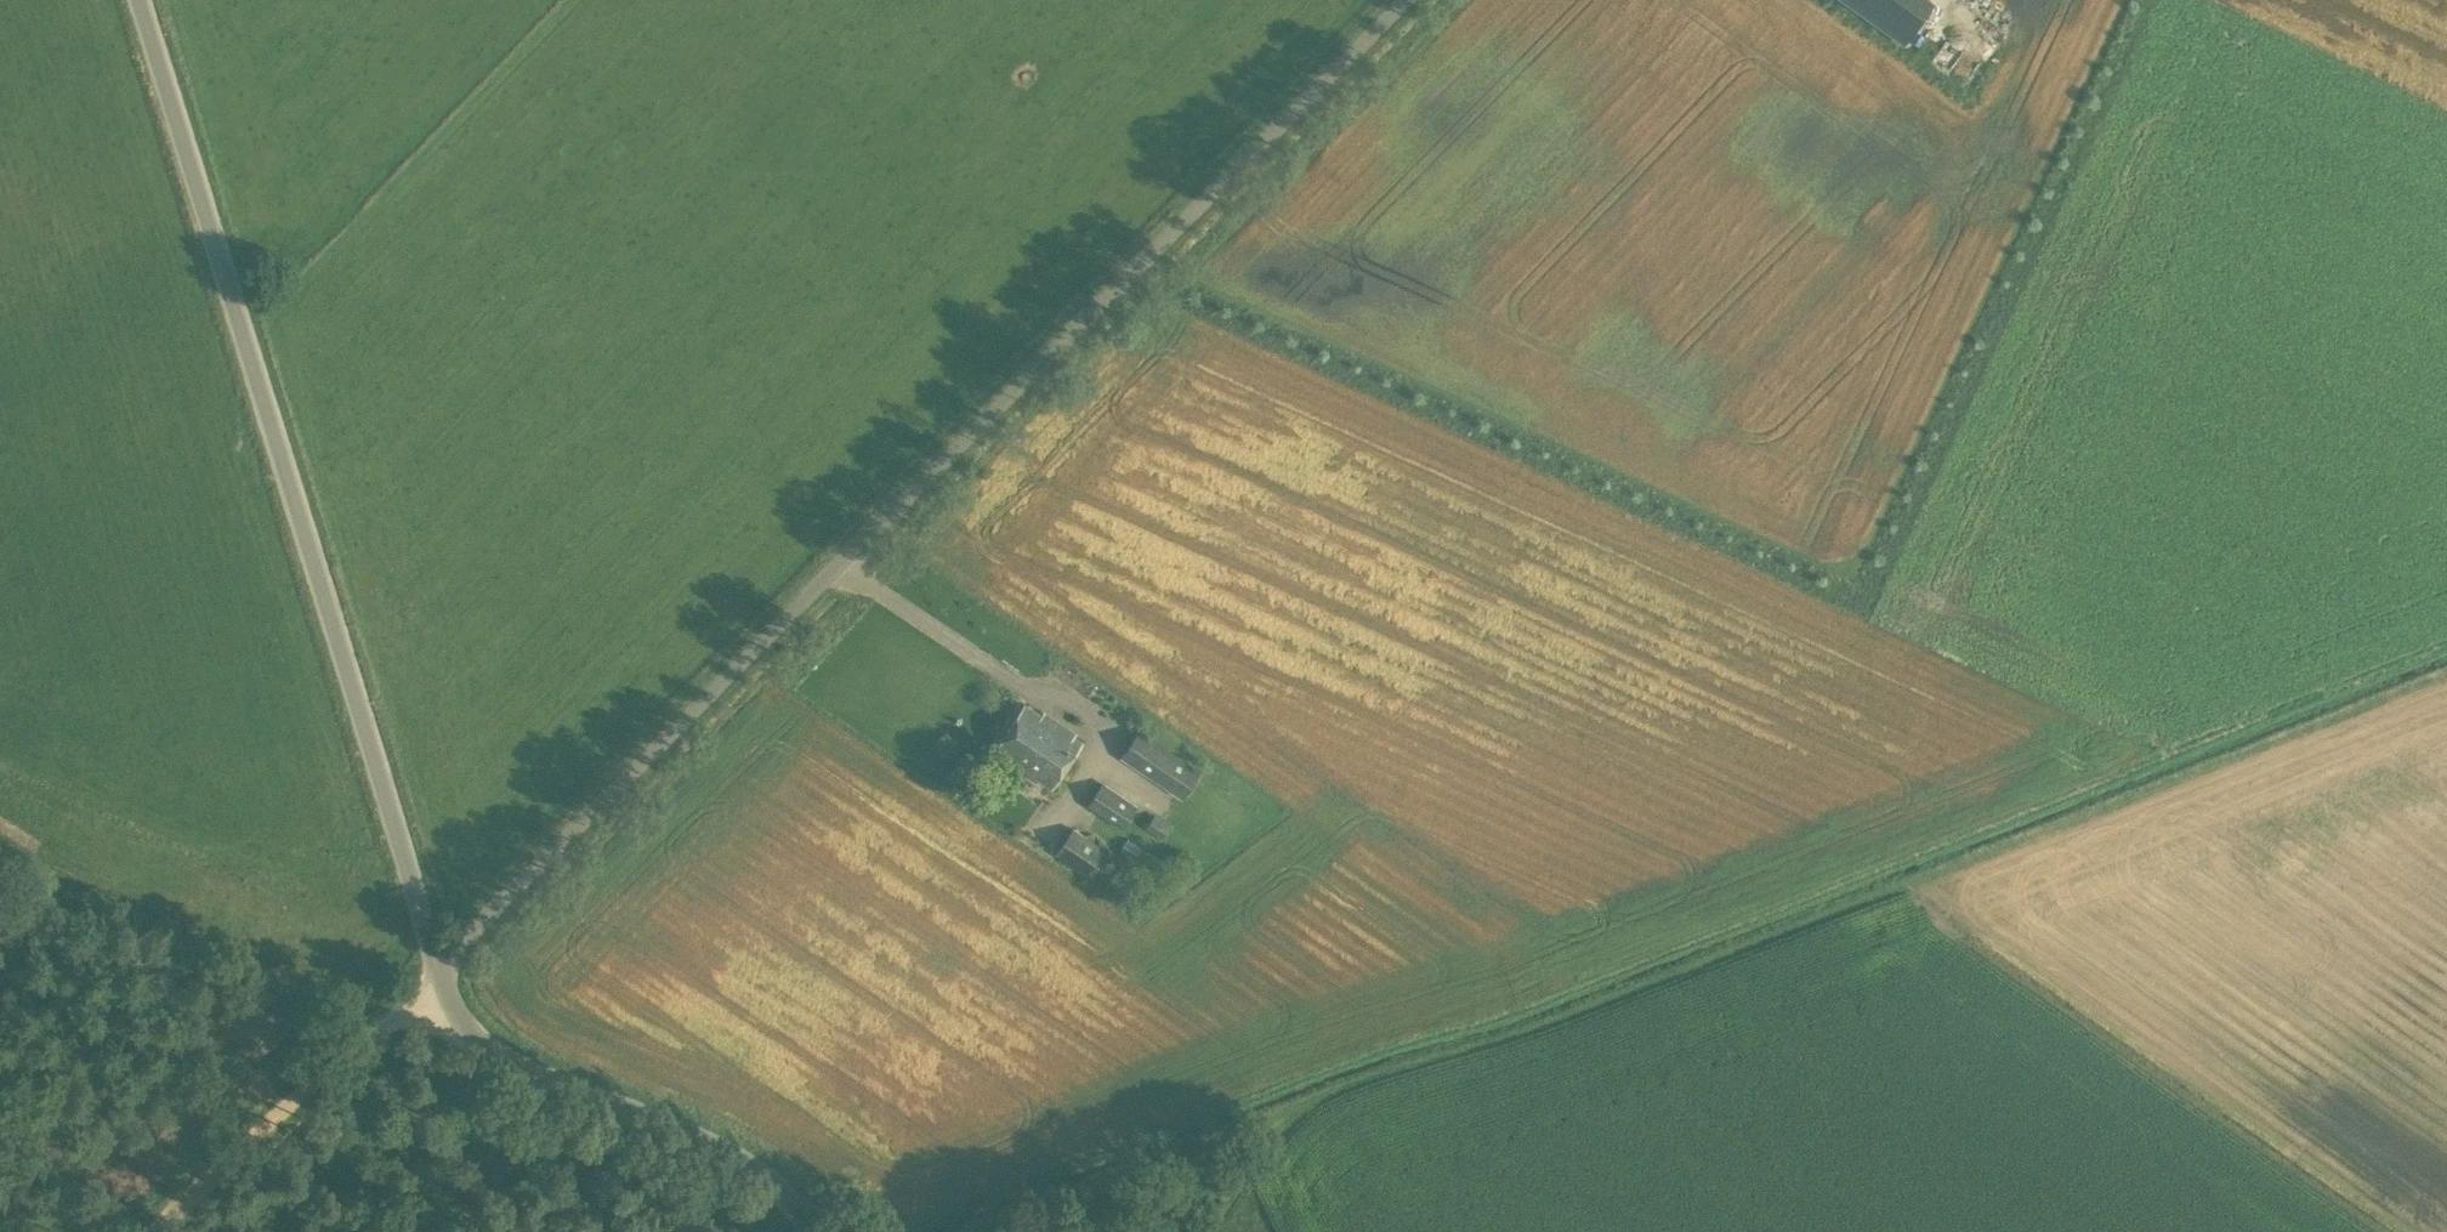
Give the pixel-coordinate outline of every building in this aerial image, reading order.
[(1861,0),(1843,0),(1855,9),(1861,0)] [(994,749),(1022,768),(1052,723),(1023,704),(994,749)] [(1080,741),(1052,723),(1022,768),(1050,786),(1080,741)] [(1182,794),(1199,770),(1140,730),(1123,754),(1182,794)] [(1088,805),(1121,827),(1135,804),(1103,784),(1088,805)] [(1162,837),(1170,824),(1154,814),(1146,826),(1162,837)] [(1090,876),(1107,849),(1075,827),(1057,853),(1090,876)]
